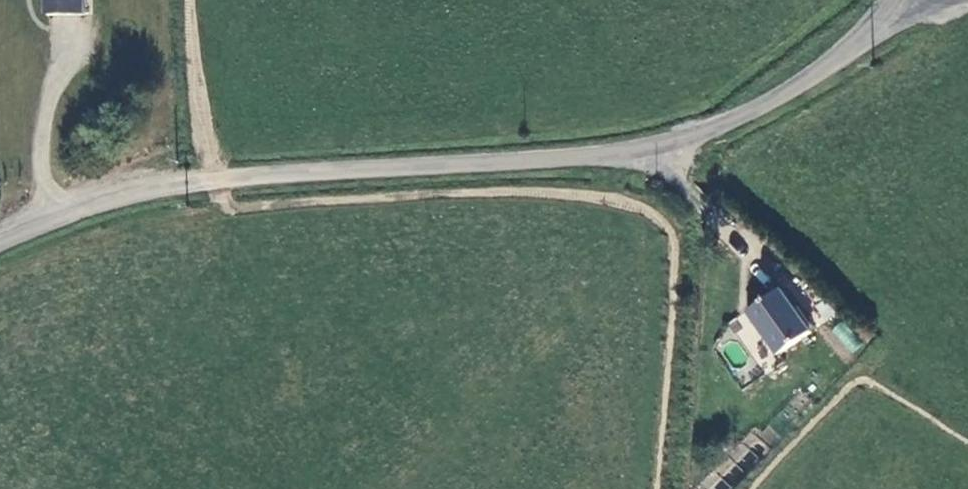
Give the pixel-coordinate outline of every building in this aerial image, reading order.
[(87,14),(87,0),(50,0),(50,15),(87,14)] [(782,290),(748,311),(777,360),(812,339),(782,290)] [(842,320),(830,330),(850,354),(862,344),(842,320)]
